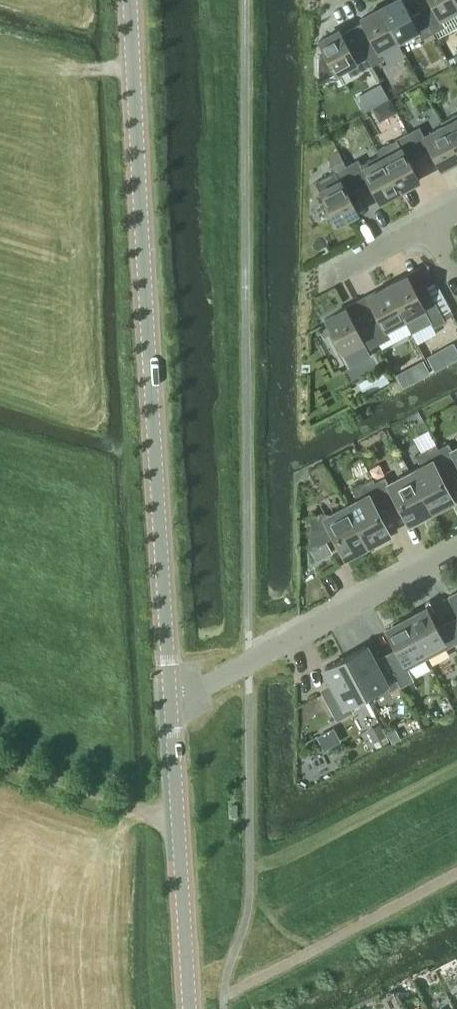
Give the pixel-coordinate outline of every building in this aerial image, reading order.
[(381,7),(400,44),(419,34),(422,39),(433,32),(421,10),(411,16),(402,0),(394,0),(381,7)] [(421,10),(433,32),(445,26),(442,21),(456,13),(456,1),(456,0),(430,0),(432,4),(421,10)] [(371,37),(360,43),(372,65),(383,59),(381,54),(400,44),(381,7),(360,18),(360,19),(361,19),(371,37)] [(360,71),(372,65),(360,43),(349,48),(340,30),(340,29),(318,40),(326,55),(318,59),(318,71),(321,80),(355,62),(360,71)] [(451,66),(456,63),(456,54),(447,59),(451,66)] [(441,121),(456,151),(456,112),(441,121)] [(408,132),(419,155),(430,149),(440,167),(439,167),(440,168),(456,159),(456,151),(441,121),(440,121),(442,126),(424,135),(419,126),(408,132)] [(380,153),(379,154),(399,190),(420,179),(419,178),(418,178),(408,161),(419,155),(408,132),(396,138),(401,148),(383,157),(380,153)] [(358,159),(346,165),(358,187),(369,182),(379,200),(378,200),(379,201),(399,190),(379,154),(361,164),(358,159)] [(347,193),(358,187),(346,165),(335,171),(340,180),(320,191),(337,223),(358,212),(358,210),(357,211),(347,193)] [(408,275),(387,286),(406,322),(411,331),(430,321),(433,326),(445,320),(428,289),(417,294),(408,276),(408,275)] [(377,315),(367,321),(378,343),(390,337),(387,332),(406,322),(387,286),(366,297),(367,298),(368,297),(377,315)] [(367,350),(378,343),(367,321),(356,327),(346,309),(347,308),(346,307),(325,319),(344,355),(364,344),(367,350)] [(428,356),(435,370),(456,358),(456,349),(453,342),(438,350),(428,356)] [(423,360),(396,374),(403,386),(429,372),(423,360)] [(373,382),(377,389),(389,382),(385,375),(373,382)] [(452,449),(448,442),(438,447),(438,448),(452,475),(453,475),(450,469),(450,468),(456,464),(456,446),(452,449)] [(421,465),(412,470),(433,510),(435,513),(452,504),(450,501),(453,500),(439,474),(440,474),(440,473),(448,469),(448,470),(449,469),(452,475),(438,448),(438,447),(436,444),(415,455),(421,465)] [(409,523),(433,510),(412,470),(388,483),(385,476),(374,481),(388,508),(389,507),(386,502),(387,502),(386,501),(395,497),(395,498),(396,497),(409,523)] [(349,504),(370,544),(371,547),(388,538),(386,535),(389,533),(376,508),(376,507),(384,503),(385,503),(388,508),(374,481),(372,477),(352,488),(358,499),(349,504)] [(345,557),(370,544),(349,504),(326,516),(325,515),(310,515),(310,549),(326,541),(321,531),(330,527),(345,557)] [(449,595),(456,610),(456,591),(449,595)] [(427,607),(406,618),(427,657),(448,646),(446,642),(456,637),(450,625),(439,630),(427,607)] [(407,668),(427,657),(406,618),(402,620),(401,617),(391,623),(392,625),(385,629),(398,652),(387,658),(393,670),(401,685),(413,679),(407,668)] [(365,645),(345,656),(366,695),(386,684),(382,676),(393,670),(387,658),(376,664),(365,645)] [(349,704),(366,695),(345,656),(324,667),(334,686),(323,692),(331,708),(337,718),(344,715),(345,715),(352,711),(349,704)] [(325,746),(342,739),(336,726),(319,734),(325,746)] [(368,734),(374,744),(385,739),(379,728),(368,734)]
